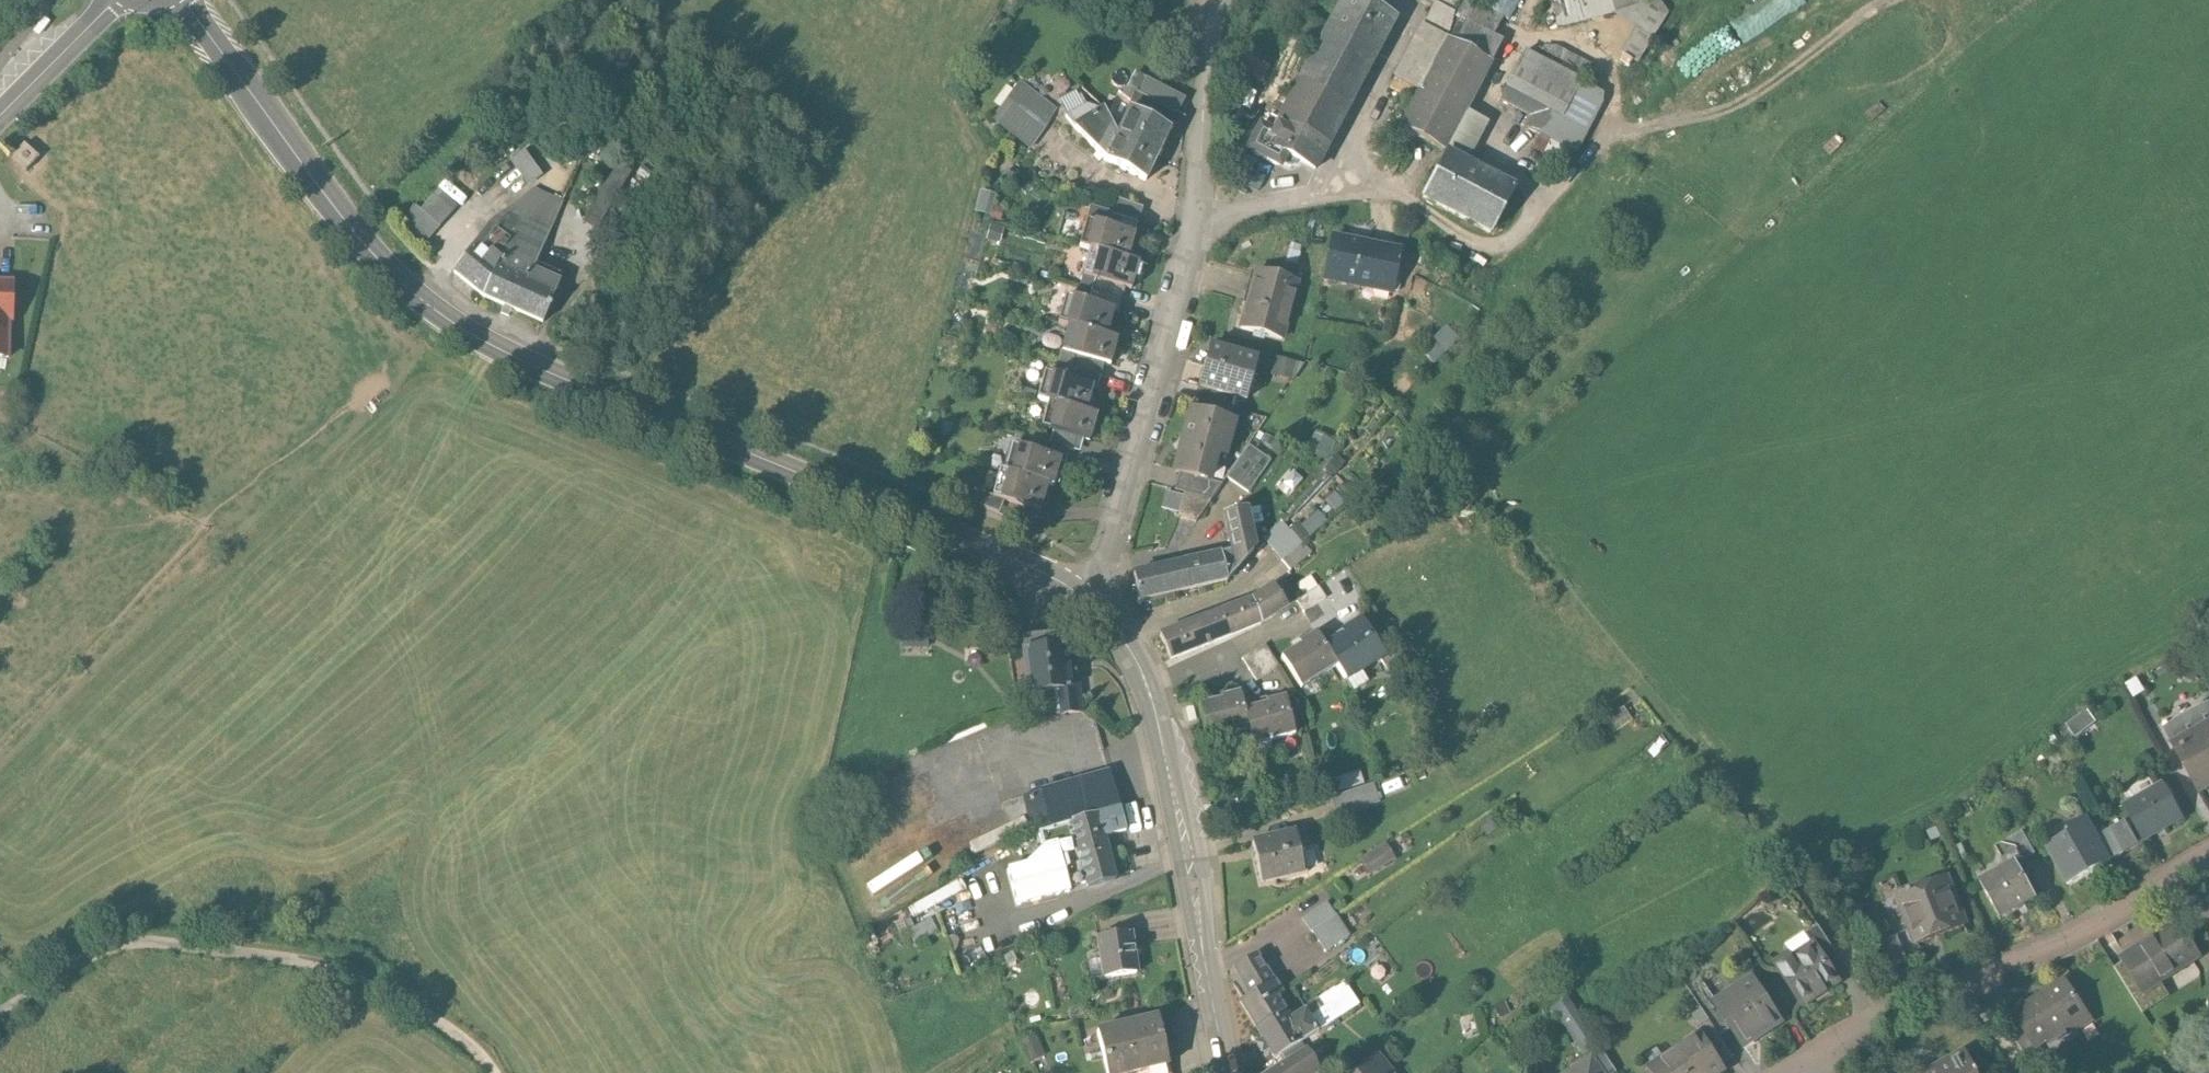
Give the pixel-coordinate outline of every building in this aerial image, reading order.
[(1318,43),(1371,71),(1398,20),(1360,0),(1340,0),(1318,43)] [(1459,0),(1427,0),(1436,5),(1452,14),(1459,0)] [(1458,17),(1493,35),(1504,21),(1507,23),(1517,3),(1512,0),(1491,0),(1486,10),(1467,1),(1458,17)] [(1560,29),(1624,12),(1621,0),(1552,0),(1560,29)] [(1436,5),(1422,30),(1445,42),(1458,17),(1452,14),(1436,5)] [(1493,35),(1458,17),(1445,42),(1491,66),(1505,41),(1493,35)] [(1638,61),(1652,37),(1633,26),(1619,50),(1638,61)] [(1421,88),(1445,42),(1422,30),(1398,76),(1421,88)] [(1491,66),(1445,42),(1421,88),(1400,128),(1447,152),(1491,66)] [(1371,71),(1318,43),(1279,119),(1332,146),(1371,71)] [(1611,92),(1533,52),(1502,114),(1580,153),(1611,92)] [(1136,76),(1129,90),(1176,115),(1184,100),(1136,76)] [(1056,110),(1024,86),(998,121),(1030,145),(1056,110)] [(1122,104),(1130,108),(1170,129),(1184,118),(1176,115),(1129,90),(1122,104)] [(1068,116),(1073,125),(1100,109),(1087,105),(1068,116)] [(1146,179),(1170,129),(1130,108),(1116,137),(1100,109),(1073,125),(1107,160),(1146,179)] [(1318,173),(1332,146),(1279,119),(1273,129),(1265,125),(1250,154),(1283,171),(1290,159),(1318,173)] [(23,142),(11,156),(25,169),(38,155),(23,142)] [(508,158),(527,184),(542,174),(523,147),(508,158)] [(1513,186),(1448,154),(1425,198),(1490,230),(1513,186)] [(630,176),(615,168),(585,222),(600,231),(630,176)] [(543,321),(560,281),(533,270),(562,202),(534,189),(494,220),(455,273),(484,296),(543,321)] [(407,225),(426,242),(456,208),(437,191),(407,225)] [(1117,198),(1110,213),(1114,214),(1138,220),(1144,208),(1117,198)] [(1111,225),(1114,214),(1110,213),(1090,208),(1087,219),(1097,222),(1111,225)] [(1111,225),(1135,232),(1138,220),(1114,214),(1111,225)] [(1097,222),(1090,247),(1101,250),(1130,258),(1137,232),(1135,232),(1111,225),(1097,222)] [(1403,250),(1332,236),(1323,281),(1393,295),(1403,250)] [(1101,250),(1094,276),(1133,287),(1140,261),(1130,258),(1101,250)] [(1300,284),(1254,272),(1239,329),(1284,341),(1300,284)] [(15,318),(16,288),(0,288),(0,355),(7,355),(8,317),(15,318)] [(1075,299),(1068,325),(1078,327),(1107,335),(1114,309),(1075,299)] [(1078,327),(1071,354),(1104,362),(1111,364),(1118,338),(1107,335),(1078,327)] [(1236,397),(1246,400),(1258,359),(1210,345),(1198,387),(1236,397)] [(1062,351),(1056,375),(1092,385),(1097,386),(1104,362),(1071,354),(1062,351)] [(1052,375),(1045,400),(1056,403),(1085,411),(1092,385),(1056,375),(1052,375)] [(1236,397),(1198,387),(1195,398),(1233,408),(1236,397)] [(1056,403),(1049,429),(1054,431),(1083,439),(1089,440),(1096,414),(1085,411),(1056,403)] [(1237,420),(1190,407),(1173,470),(1183,472),(1213,480),(1220,452),(1227,454),(1237,420)] [(1083,439),(1054,431),(1050,443),(1070,448),(1080,451),(1083,439)] [(1050,443),(1040,441),(1037,453),(1060,459),(1067,461),(1070,448),(1050,443)] [(1271,460),(1249,445),(1237,462),(1227,477),(1249,492),(1271,460)] [(1048,484),(1053,485),(1060,459),(1037,453),(1020,449),(1013,475),(1048,484)] [(1227,477),(1237,462),(1231,458),(1221,473),(1227,477)] [(1213,480),(1183,472),(1178,490),(1185,492),(1211,499),(1222,482),(1213,480)] [(1006,501),(1041,510),(1048,484),(1013,475),(1008,474),(1002,498),(1002,500),(1006,501)] [(1001,513),(1006,501),(1002,500),(1002,498),(979,489),(974,502),(1001,513)] [(1180,511),(1184,495),(1167,491),(1163,507),(1180,511)] [(1211,499),(1185,492),(1180,511),(1179,515),(1196,519),(1211,499)] [(1292,530),(1290,531),(1302,545),(1328,521),(1318,510),(1303,525),(1300,521),(1292,529),(1292,530)] [(1231,552),(1179,564),(1185,592),(1228,582),(1257,549),(1248,513),(1223,518),(1231,552)] [(1283,523),(1263,540),(1282,562),(1302,545),(1290,531),(1283,523)] [(1302,545),(1282,562),(1290,571),(1310,554),(1302,545)] [(1179,564),(1136,573),(1142,602),(1185,592),(1179,564)] [(1282,580),(1273,586),(1288,607),(1296,601),(1297,600),(1282,580)] [(1273,586),(1252,601),(1262,627),(1288,607),(1273,586)] [(1297,600),(1296,601),(1310,623),(1332,609),(1318,587),(1297,600)] [(1262,627),(1252,601),(1215,616),(1225,641),(1262,627)] [(1225,641),(1215,616),(1161,637),(1170,661),(1225,641)] [(1383,660),(1359,622),(1344,631),(1346,634),(1325,647),(1337,666),(1347,682),(1363,673),(1383,660)] [(1325,647),(1316,633),(1301,643),(1303,645),(1282,658),(1301,689),(1316,679),(1337,666),(1325,647)] [(1265,645),(1243,659),(1257,681),(1279,667),(1265,645)] [(1065,686),(1060,648),(1022,652),(1027,694),(1057,690),(1065,689),(1065,686)] [(1367,680),(1363,673),(1347,682),(1352,690),(1367,680)] [(1321,688),(1316,679),(1301,689),(1307,697),(1321,688)] [(1078,684),(1065,686),(1065,689),(1057,690),(1060,715),(1081,713),(1078,684)] [(1030,718),(1060,715),(1057,690),(1027,694),(1030,718)] [(1246,712),(1241,693),(1223,698),(1224,701),(1201,707),(1209,741),(1250,730),(1246,712)] [(1296,735),(1286,698),(1268,702),(1269,706),(1246,712),(1250,730),(1254,745),(1296,735)] [(2196,708),(2178,718),(2165,729),(2174,745),(2201,795),(2208,791),(2208,704),(2196,708)] [(1067,820),(1117,806),(1108,775),(1022,799),(1029,821),(1031,830),(1032,833),(1033,836),(1069,826),(1067,820)] [(2177,803),(2165,782),(2123,807),(2130,818),(2145,842),(2181,821),(2172,806),(2177,803)] [(1372,786),(1330,800),(1335,816),(1377,801),(1372,786)] [(1086,887),(1118,878),(1106,836),(1124,831),(1117,806),(1067,820),(1069,826),(1086,887)] [(2130,818),(2109,830),(2124,854),(2145,842),(2130,818)] [(2097,837),(2087,819),(2066,831),(2069,836),(2047,849),(2069,887),(2112,861),(2097,837)] [(1029,821),(971,846),(975,854),(1031,830),(1029,821)] [(2109,830),(2097,837),(2112,861),(2122,856),(2124,854),(2109,830)] [(2007,869),(2017,864),(2034,854),(2022,833),(1995,848),(2007,869)] [(1294,835),(1252,844),(1261,884),(1303,874),(1294,835)] [(1069,891),(1056,843),(1046,846),(1028,865),(1009,870),(1018,905),(1069,891)] [(1393,861),(1384,847),(1359,862),(1368,877),(1393,861)] [(2036,898),(2017,864),(2007,869),(1981,884),(2001,918),(2036,898)] [(914,871),(864,904),(873,917),(922,883),(914,871)] [(1965,928),(1946,879),(1895,899),(1914,948),(1965,928)] [(958,883),(910,910),(914,918),(963,891),(958,883)] [(1311,932),(1335,915),(1327,904),(1303,921),(1311,932)] [(1349,934),(1335,915),(1311,932),(1325,952),(1349,934)] [(908,928),(914,941),(939,928),(933,916),(908,928)] [(1807,935),(1813,945),(1828,967),(1839,960),(1818,928),(1807,935)] [(1132,932),(1096,938),(1102,980),(1139,974),(1132,932)] [(2195,972),(2169,933),(2141,951),(2139,948),(2121,960),(2124,965),(2146,998),(2149,1002),(2165,992),(2195,972)] [(1907,967),(1898,941),(1870,951),(1879,977),(1907,967)] [(1828,967),(1813,945),(1776,970),(1800,1007),(1802,1010),(1840,985),(1828,967)] [(1240,1005),(1256,1032),(1287,1011),(1279,999),(1286,995),(1258,953),(1231,970),(1250,999),(1240,1005)] [(2146,998),(2124,965),(2116,970),(2138,1004),(2146,998)] [(1754,980),(1713,1007),(1729,1032),(1738,1026),(1749,1043),(1781,1021),(1754,980)] [(2093,1025),(2063,980),(2010,1016),(2012,1018),(2034,1051),(2038,1049),(2069,1028),(2075,1037),(2093,1025)] [(1344,986),(1304,1011),(1318,1033),(1358,1008),(1344,986)] [(2169,998),(2165,992),(2149,1002),(2146,998),(2138,1004),(2144,1014),(2169,998)] [(1555,1011),(1587,1059),(1600,1050),(1569,1002),(1555,1011)] [(1287,1011),(1256,1032),(1279,1067),(1287,1062),(1305,1050),(1301,1044),(1318,1033),(1304,1011),(1292,1019),(1287,1011)] [(1098,1032),(1108,1072),(1144,1072),(1170,1067),(1171,1067),(1160,1017),(1098,1032)] [(2034,1051),(2012,1018),(2004,1024),(2035,1070),(2046,1062),(2038,1049),(2034,1051)] [(1698,1028),(1701,1032),(1722,1064),(1733,1057),(1709,1021),(1698,1028)] [(1648,1067),(1651,1072),(1725,1072),(1727,1071),(1722,1064),(1701,1032),(1648,1067)] [(1287,1062),(1294,1072),(1319,1072),(1320,1072),(1305,1050),(1287,1062)] [(1589,1063),(1593,1060),(1602,1072),(1616,1072),(1600,1050),(1587,1059),(1589,1063)] [(1964,1054),(1929,1072),(1975,1072),(1964,1054)] [(1358,1072),(1391,1072),(1377,1056),(1358,1072)] [(1593,1060),(1589,1063),(1573,1072),(1602,1072),(1593,1060)] [(1287,1062),(1279,1067),(1270,1072),(1294,1072),(1287,1062)]
